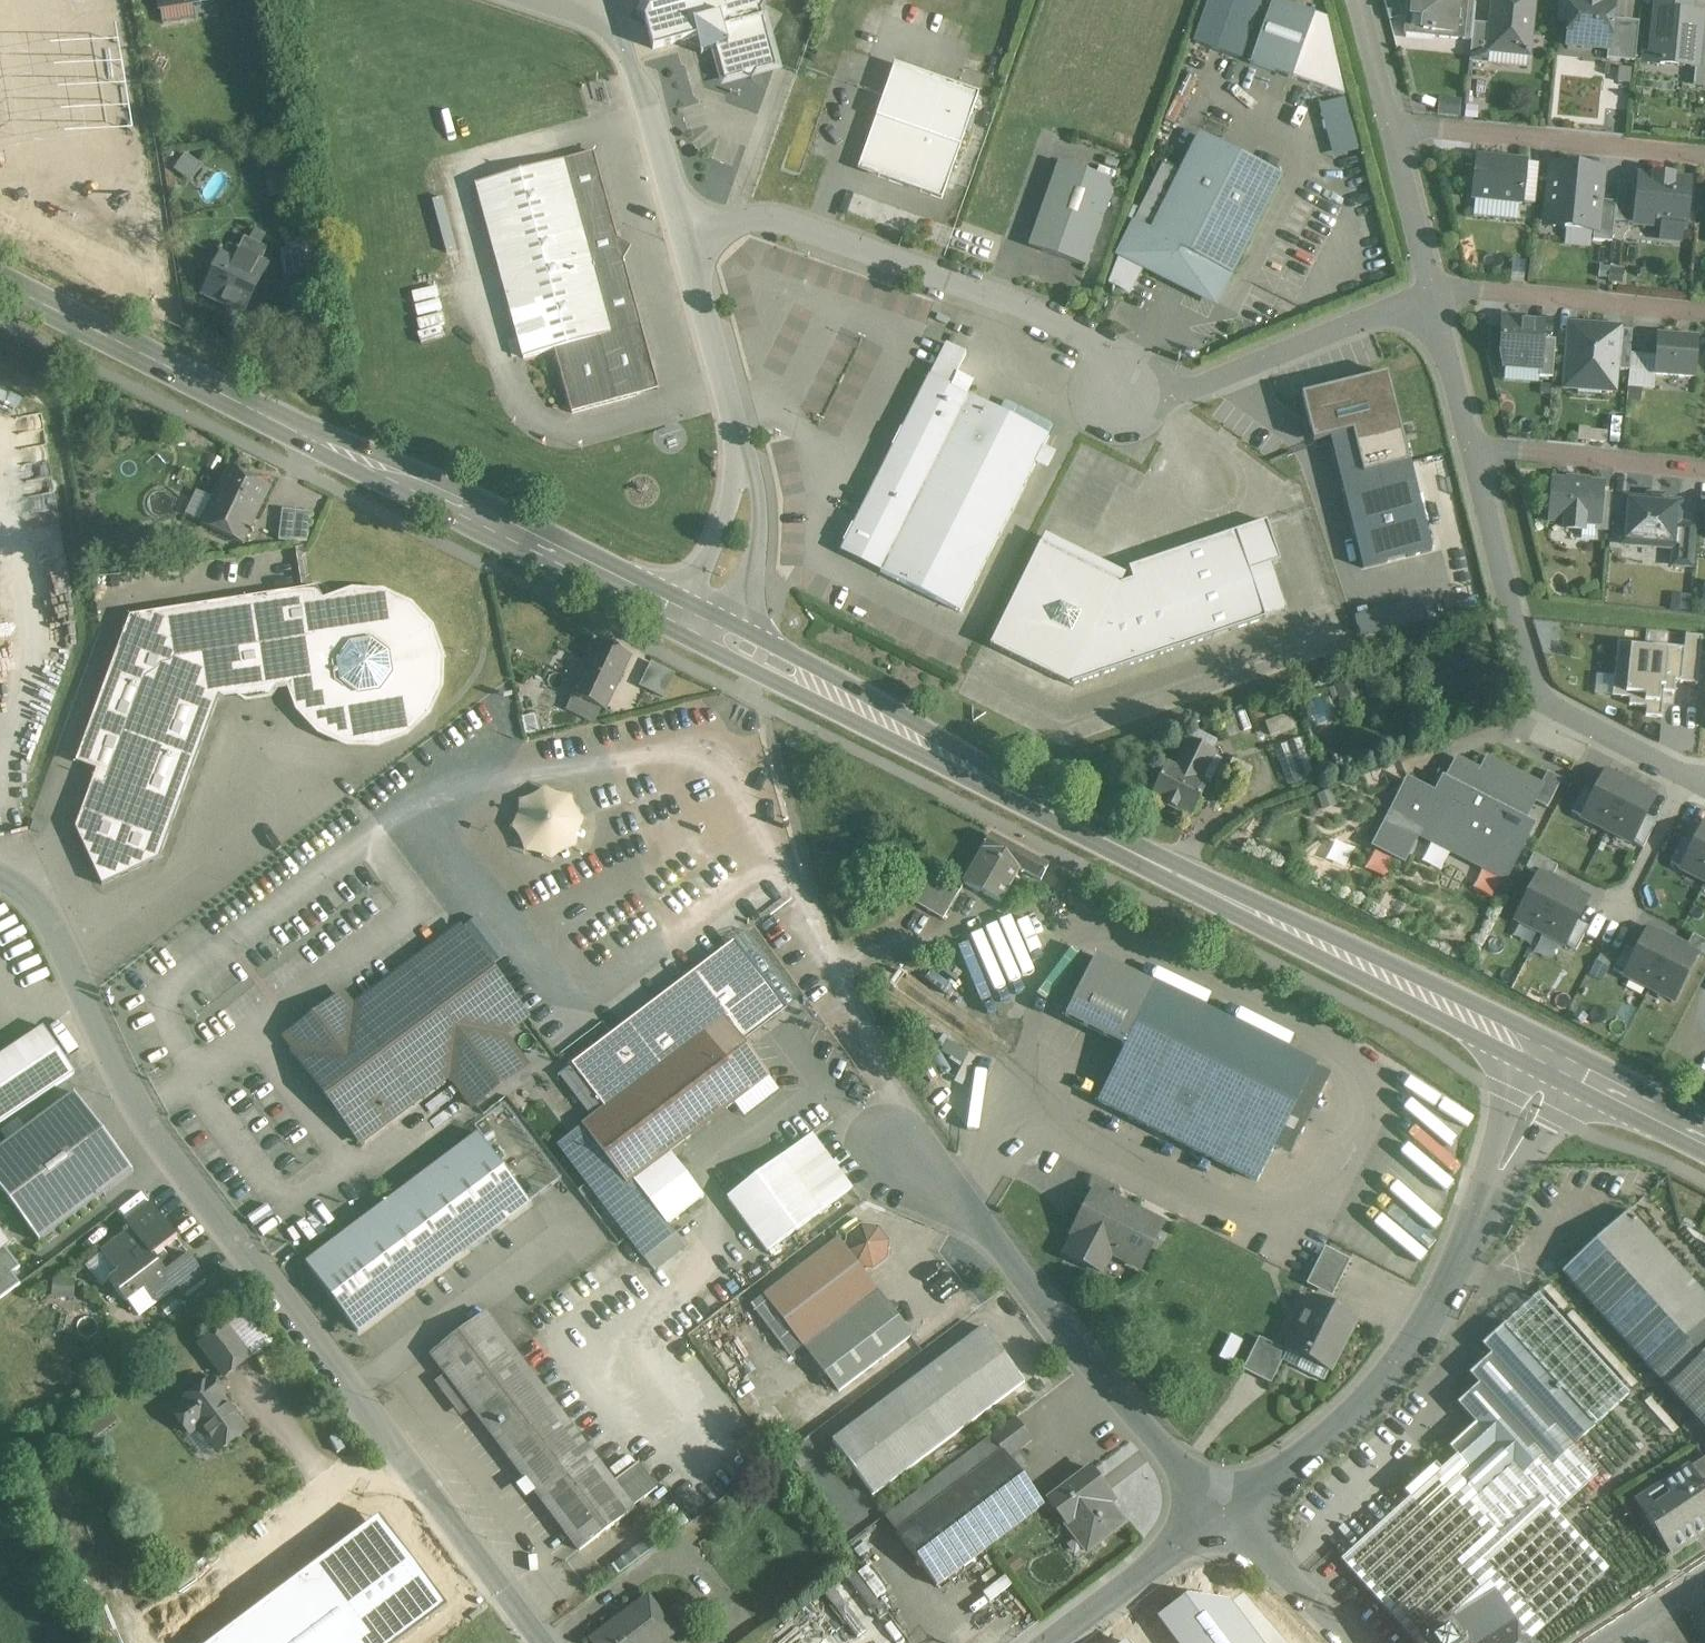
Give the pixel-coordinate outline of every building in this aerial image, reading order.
[(159,9),(217,0),(157,0),(159,9)] [(641,7),(636,15),(645,20),(653,50),(762,20),(761,14),(765,5),(757,0),(639,0),(641,7)] [(1211,2),(1196,44),(1237,59),(1258,0),(1211,0),(1211,2)] [(1329,17),(1277,0),(1268,0),(1248,62),(1341,93),(1343,92),(1329,17)] [(1388,16),(1401,13),(1397,0),(1384,0),(1388,16)] [(1405,35),(1471,41),(1475,5),(1474,5),(1457,3),(1454,36),(1423,33),(1424,19),(1411,18),(1412,0),(1408,0),(1405,35)] [(1450,35),(1451,35),(1454,35),(1457,3),(1462,3),(1462,0),(1413,0),(1411,18),(1424,19),(1423,32),(1450,35)] [(1530,37),(1534,0),(1494,0),(1488,52),(1489,53),(1488,65),(1489,66),(1526,69),(1530,37)] [(1607,2),(1600,1),(1600,0),(1572,0),(1567,44),(1608,49),(1609,48),(1614,2),(1607,2)] [(1657,2),(1654,39),(1652,55),(1661,56),(1660,65),(1696,68),(1701,17),(1701,16),(1690,14),(1690,6),(1657,2)] [(775,67),(768,43),(762,20),(697,38),(701,52),(700,53),(701,55),(702,55),(703,54),(716,50),(725,81),(743,76),(752,80),(756,72),(775,67)] [(1612,20),(1611,30),(1611,31),(1609,49),(1608,49),(1607,49),(1607,60),(1634,62),(1639,23),(1612,20)] [(1473,24),(1469,64),(1470,64),(1487,66),(1488,65),(1489,53),(1488,52),(1491,26),(1474,24),(1473,24)] [(1699,35),(1696,68),(1695,68),(1693,85),(1704,86),(1704,36),(1699,35)] [(979,95),(895,65),(861,160),(868,174),(942,199),(979,95)] [(1321,103),(1334,157),(1360,151),(1347,97),(1321,103)] [(1200,137),(1192,154),(1191,154),(1181,173),(1152,232),(1136,224),(1121,254),(1188,288),(1203,260),(1230,274),(1279,177),(1200,137)] [(577,412),(661,390),(597,149),(476,182),(524,361),(561,351),(577,412)] [(1472,202),(1520,207),(1525,160),(1477,155),(1472,202)] [(1116,183),(1058,162),(1033,233),(1042,252),(1086,267),(1116,183)] [(1604,170),(1549,164),(1543,226),(1597,232),(1604,170)] [(1181,173),(1178,171),(1177,171),(1166,165),(1136,224),(1152,232),(1181,173)] [(1635,178),(1630,222),(1678,227),(1683,182),(1635,178)] [(259,245),(262,241),(262,240),(264,236),(254,231),(249,240),(259,245)] [(231,264),(229,263),(220,259),(203,295),(243,314),(252,296),(245,292),(267,249),(244,238),(231,264)] [(284,277),(289,276),(310,273),(306,247),(280,251),(284,277)] [(1129,293),(1131,289),(1143,265),(1121,254),(1110,283),(1129,293)] [(1203,260),(1188,288),(1216,302),(1230,274),(1203,260)] [(1498,368),(1536,369),(1538,322),(1499,320),(1498,368)] [(1614,391),(1618,336),(1618,335),(1618,330),(1570,326),(1565,387),(1566,388),(1614,391)] [(1616,370),(1629,371),(1632,332),(1619,331),(1616,370)] [(1696,340),(1690,339),(1658,337),(1656,374),(1693,377),(1696,340)] [(950,387),(960,367),(966,355),(946,345),(929,377),(950,387)] [(1331,440),(1363,569),(1432,552),(1387,376),(1301,397),(1313,444),(1331,440)] [(1049,437),(1010,417),(1009,417),(950,387),(929,377),(857,519),(897,539),(889,556),(880,572),(960,612),(1049,437)] [(227,468),(202,521),(202,522),(200,525),(243,545),(249,533),(252,534),(253,532),(250,530),(270,488),(227,468)] [(1600,487),(1585,486),(1585,483),(1570,482),(1570,484),(1555,483),(1552,521),(1567,522),(1566,529),(1582,530),(1582,523),(1597,525),(1600,487)] [(1679,505),(1626,500),(1623,544),(1674,548),(1676,548),(1678,526),(1679,505)] [(291,543),(292,534),(295,512),(282,510),(278,541),(279,541),(291,543)] [(292,541),(298,541),(307,542),(310,514),(295,512),(292,541)] [(840,552),(880,572),(889,556),(897,539),(857,519),(840,552)] [(1133,582),(1122,585),(1097,573),(1100,568),(1086,562),(1084,567),(1040,545),(990,646),(1070,686),(1266,619),(1250,573),(1279,563),(1266,523),(1129,570),(1133,582)] [(1694,527),(1678,526),(1676,548),(1674,548),(1673,566),(1690,568),(1694,527)] [(102,886),(154,862),(159,860),(159,859),(220,694),(247,689),(248,696),(265,693),(266,693),(265,687),(292,683),(301,708),(321,730),(348,742),(376,743),(404,733),(425,713),(437,686),(438,658),(428,630),(408,609),(382,597),(381,597),(353,596),(327,606),(316,588),(130,618),(76,763),(96,771),(97,772),(75,829),(102,886)] [(639,656),(599,636),(569,695),(609,715),(639,656)] [(1697,685),(1698,676),(1702,638),(1685,636),(1684,649),(1686,650),(1682,683),(1697,685)] [(1618,643),(1612,698),(1630,700),(1629,706),(1647,708),(1646,717),(1662,718),(1664,694),(1673,695),(1675,682),(1682,683),(1686,650),(1684,649),(1619,643),(1618,643)] [(664,697),(676,673),(653,661),(640,686),(664,697)] [(1188,739),(1174,767),(1167,764),(1150,799),(1190,819),(1207,784),(1201,781),(1215,753),(1188,739)] [(1301,740),(1288,745),(1301,782),(1315,777),(1301,740)] [(1288,745),(1275,749),(1288,787),(1301,782),(1288,745)] [(1445,780),(1417,835),(1418,835),(1506,880),(1534,824),(1525,820),(1534,803),(1541,788),(1540,787),(1487,761),(1481,774),(1457,762),(1448,781),(1445,780)] [(1617,776),(1605,770),(1580,820),(1632,846),(1657,796),(1647,791),(1647,789),(1618,774),(1617,776)] [(1547,773),(1540,787),(1541,788),(1534,803),(1547,810),(1563,781),(1547,773)] [(510,823),(527,855),(539,849),(546,862),(588,839),(564,794),(555,798),(548,786),(514,803),(522,817),(510,823)] [(1704,821),(1679,871),(1704,884),(1704,821)] [(1049,866),(991,837),(963,884),(1001,904),(1021,870),(1040,880),(1049,866)] [(914,862),(897,889),(917,902),(934,874),(914,862)] [(1475,889),(1492,897),(1500,880),(1482,872),(1475,889)] [(1550,878),(1539,872),(1513,922),(1565,948),(1590,898),(1580,893),(1580,892),(1551,877),(1550,878)] [(962,892),(934,874),(917,902),(944,919),(962,892)] [(1659,934),(1647,928),(1622,978),(1674,1004),(1699,954),(1689,948),(1689,947),(1660,932),(1659,934)] [(415,963),(396,978),(395,977),(393,978),(393,979),(374,994),(374,993),(371,995),(372,995),(353,1010),(352,1009),(350,1011),(351,1012),(339,1021),(338,1020),(336,1021),(336,1022),(326,1030),(325,1029),(323,1031),(324,1032),(313,1040),(312,1039),(293,1053),(295,1056),(296,1055),(305,1068),(304,1069),(306,1070),(307,1070),(316,1083),(315,1083),(317,1085),(318,1084),(327,1097),(326,1098),(328,1100),(329,1099),(338,1112),(337,1113),(339,1114),(340,1114),(349,1126),(348,1127),(350,1129),(350,1128),(360,1141),(359,1142),(361,1144),(363,1142),(362,1141),(378,1130),(379,1131),(381,1129),(380,1128),(396,1116),(397,1117),(399,1116),(398,1115),(414,1103),(415,1104),(417,1102),(416,1101),(432,1090),(434,1089),(434,1088),(449,1076),(471,1105),(470,1106),(472,1108),(474,1106),(473,1105),(489,1094),(489,1095),(492,1093),(491,1092),(507,1081),(509,1080),(509,1079),(524,1067),(525,1068),(527,1067),(525,1064),(524,1065),(515,1052),(515,1051),(514,1049),(513,1050),(503,1036),(525,1020),(525,1021),(528,1019),(526,1017),(525,1018),(510,998),(511,997),(509,995),(508,995),(493,976),(494,975),(493,973),(492,973),(477,953),(478,953),(476,951),(475,951),(460,931),(461,931),(459,929),(457,930),(458,931),(439,946),(438,945),(436,946),(436,947),(417,962),(416,961),(414,962),(415,963)] [(1695,936),(1689,947),(1689,948),(1699,954),(1704,957),(1704,942),(1695,936)] [(557,1146),(657,1274),(687,1251),(634,1181),(769,1078),(743,1044),(786,1011),(734,943),(558,1077),(572,1096),(586,1085),(604,1110),(557,1146)] [(1329,1076),(1157,989),(1157,988),(1096,957),(1065,1017),(1126,1048),(1098,1102),(1258,1182),(1272,1153),(1286,1160),(1329,1076)] [(0,1057),(0,1125),(75,1074),(43,1028),(0,1057)] [(135,1174),(77,1094),(0,1150),(0,1191),(39,1244),(135,1174)] [(478,1135),(306,1265),(357,1334),(530,1204),(478,1135)] [(767,1253),(806,1224),(821,1212),(781,1158),(728,1199),(767,1253)] [(1119,1257),(1149,1272),(1174,1223),(1096,1183),(1059,1255),(1107,1280),(1119,1257)] [(150,1204),(125,1223),(131,1230),(101,1253),(118,1275),(109,1281),(126,1304),(128,1302),(139,1316),(156,1303),(156,1304),(176,1288),(182,1296),(207,1278),(189,1255),(175,1266),(163,1250),(177,1239),(150,1204)] [(1704,1428),(1704,1297),(1630,1214),(1565,1274),(1704,1428)] [(860,1271),(864,1268),(872,1268),(884,1259),(886,1244),(877,1232),(863,1230),(862,1230),(850,1239),(849,1247),(844,1250),(860,1271)] [(910,1338),(849,1257),(848,1256),(836,1241),(765,1295),(839,1392),(910,1338)] [(6,1295),(20,1285),(12,1274),(20,1268),(0,1242),(0,1300),(6,1295)] [(1350,1262),(1325,1249),(1309,1282),(1334,1294),(1350,1262)] [(69,1281),(54,1280),(53,1296),(68,1298),(69,1281)] [(1355,1320),(1313,1299),(1290,1345),(1305,1353),(1297,1369),(1324,1383),(1355,1320)] [(243,1314),(224,1328),(248,1360),(267,1346),(243,1314)] [(613,1484),(485,1315),(430,1356),(445,1376),(435,1384),(446,1399),(457,1391),(579,1552),(634,1511),(633,1509),(657,1490),(638,1465),(613,1484)] [(1552,1466),(1582,1439),(1582,1438),(1595,1426),(1505,1326),(1483,1346),(1483,1347),(1492,1356),(1479,1367),(1470,1376),(1479,1386),(1458,1405),(1458,1406),(1476,1425),(1449,1449),(1467,1469),(1457,1478),(1476,1498),(1513,1465),(1513,1466),(1522,1475),(1543,1456),(1544,1456),(1552,1466)] [(224,1328),(201,1345),(225,1377),(248,1360),(224,1328)] [(983,1329),(832,1442),(874,1497),(1024,1384),(983,1329)] [(1285,1357),(1257,1343),(1243,1371),(1271,1385),(1285,1357)] [(212,1381),(190,1398),(191,1399),(173,1414),(189,1435),(200,1427),(219,1453),(246,1432),(221,1399),(224,1397),(212,1381)] [(110,1414),(88,1430),(95,1439),(116,1423),(110,1414)] [(1014,1420),(990,1438),(1002,1454),(1003,1453),(1008,1461),(1032,1443),(1014,1420)] [(1513,1466),(1508,1470),(1507,1471),(1477,1498),(1476,1499),(1475,1498),(1469,1504),(1498,1536),(1540,1498),(1541,1498),(1555,1513),(1597,1475),(1597,1474),(1573,1447),(1572,1448),(1552,1466),(1543,1456),(1522,1475),(1521,1475),(1513,1466)] [(1467,1469),(1449,1449),(1322,1568),(1393,1641),(1498,1536),(1469,1504),(1475,1498),(1457,1478),(1467,1469)] [(1002,1454),(896,1535),(937,1589),(1044,1507),(1008,1461),(1003,1453),(1002,1454)] [(1690,1468),(1690,1469),(1704,1492),(1704,1458),(1690,1468)] [(1703,1489),(1689,1469),(1636,1503),(1670,1555),(1671,1555),(1704,1532),(1704,1494),(1704,1493),(1704,1492),(1703,1489)] [(1114,1501),(1091,1471),(1048,1503),(1087,1554),(1124,1525),(1108,1505),(1114,1501)] [(444,1611),(365,1498),(306,1539),(315,1552),(202,1632),(210,1642),(399,1642),(444,1611)] [(389,1533),(406,1555),(425,1541),(408,1519),(389,1533)] [(1432,1636),(1421,1642),(1529,1642),(1497,1594),(1432,1636)] [(592,1642),(593,1642),(663,1642),(674,1634),(648,1599),(592,1642)] [(1158,1620),(1175,1642),(1255,1642),(1226,1605),(1186,1600),(1158,1620)]
